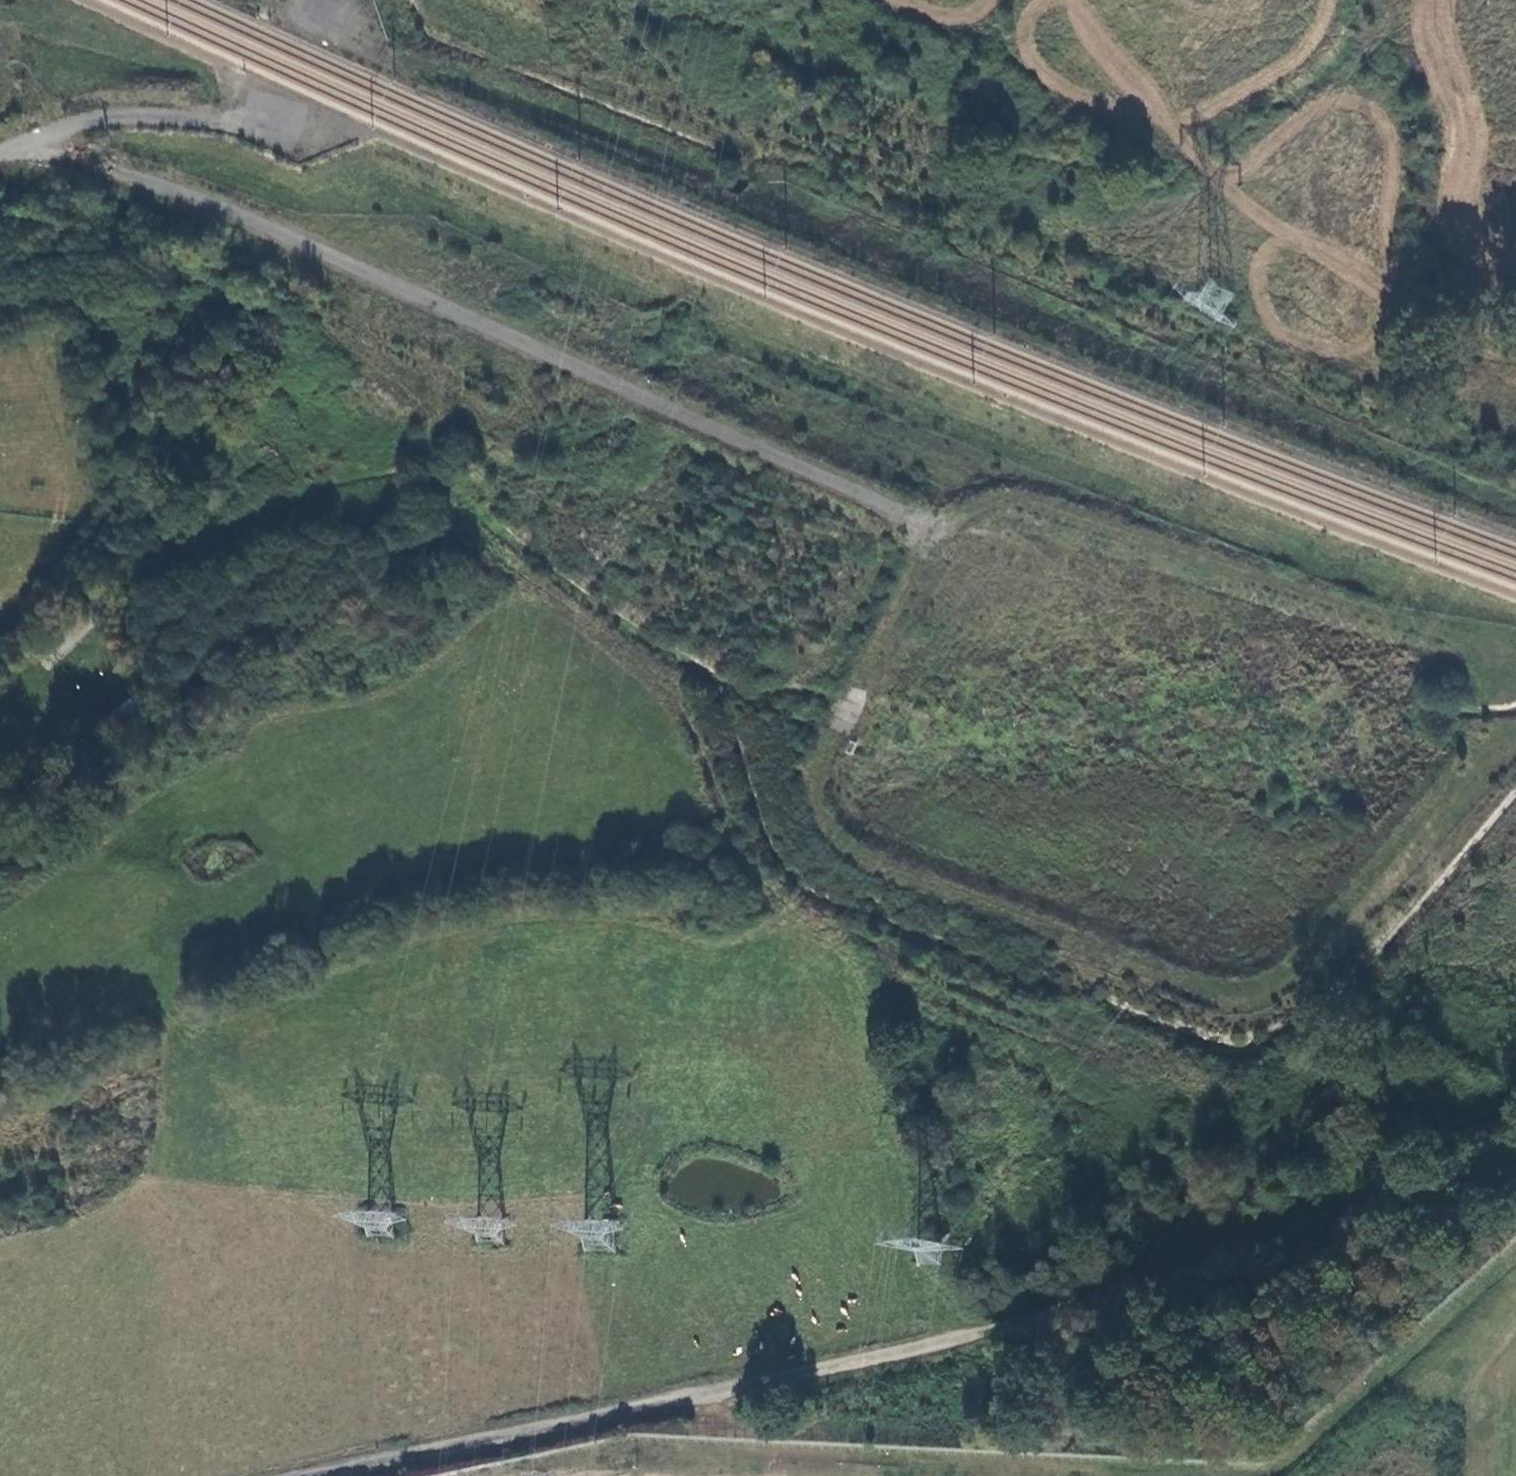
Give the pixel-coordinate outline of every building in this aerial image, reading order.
[(106,719),(124,741),(155,716),(137,694),(106,719)]
